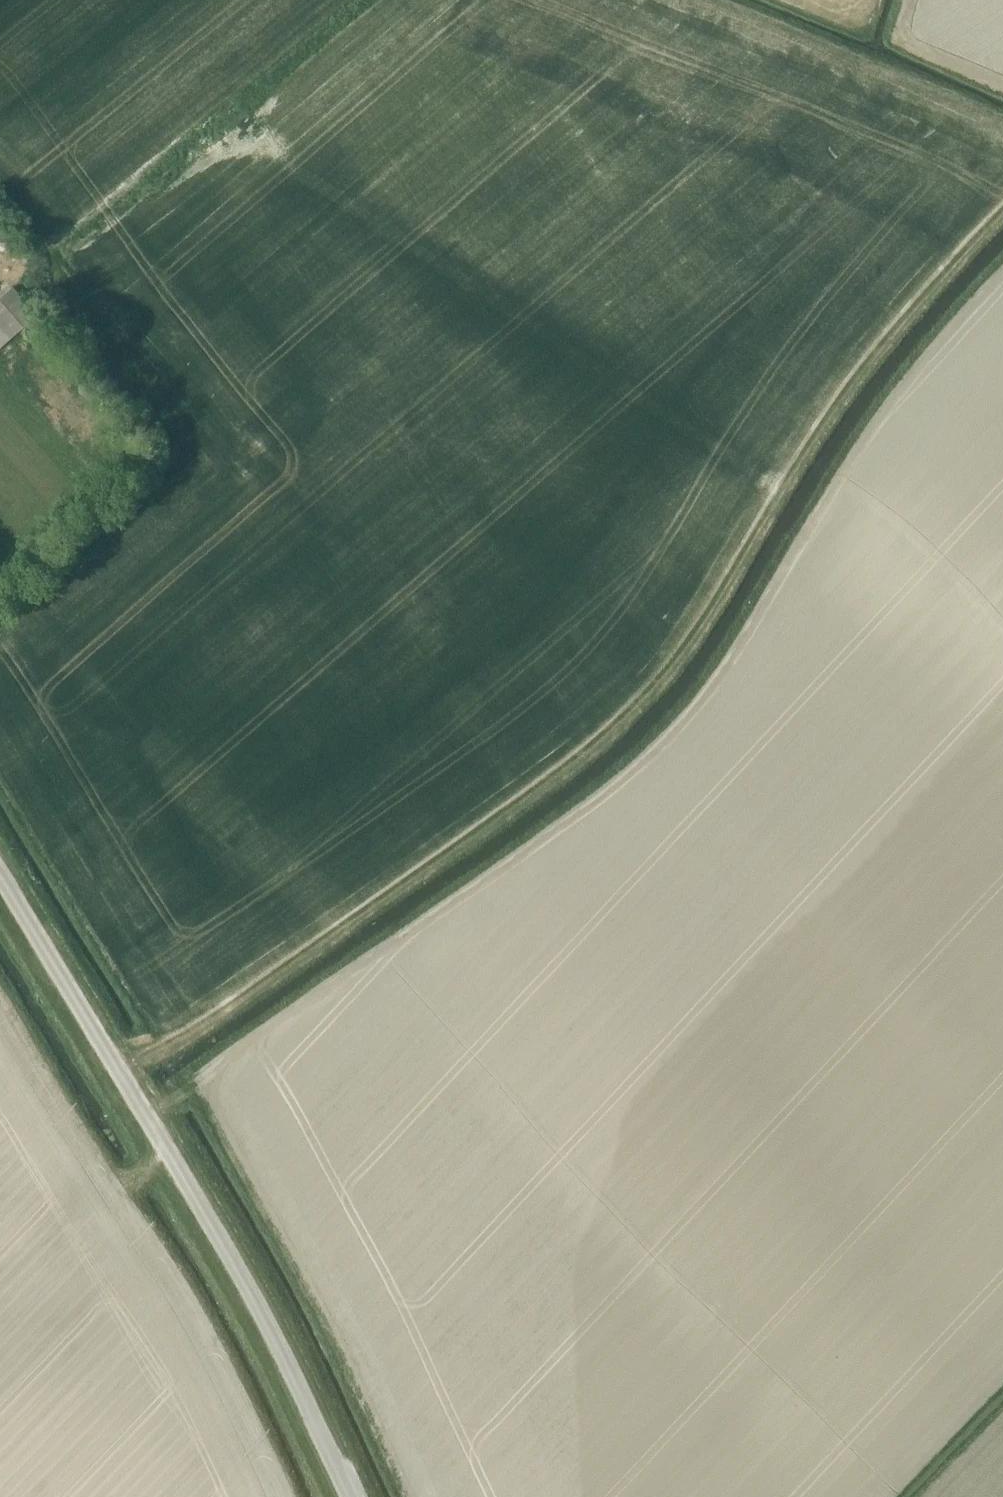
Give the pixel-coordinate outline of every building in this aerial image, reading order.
[(38,313),(13,285),(0,296),(0,347),(38,313)]
